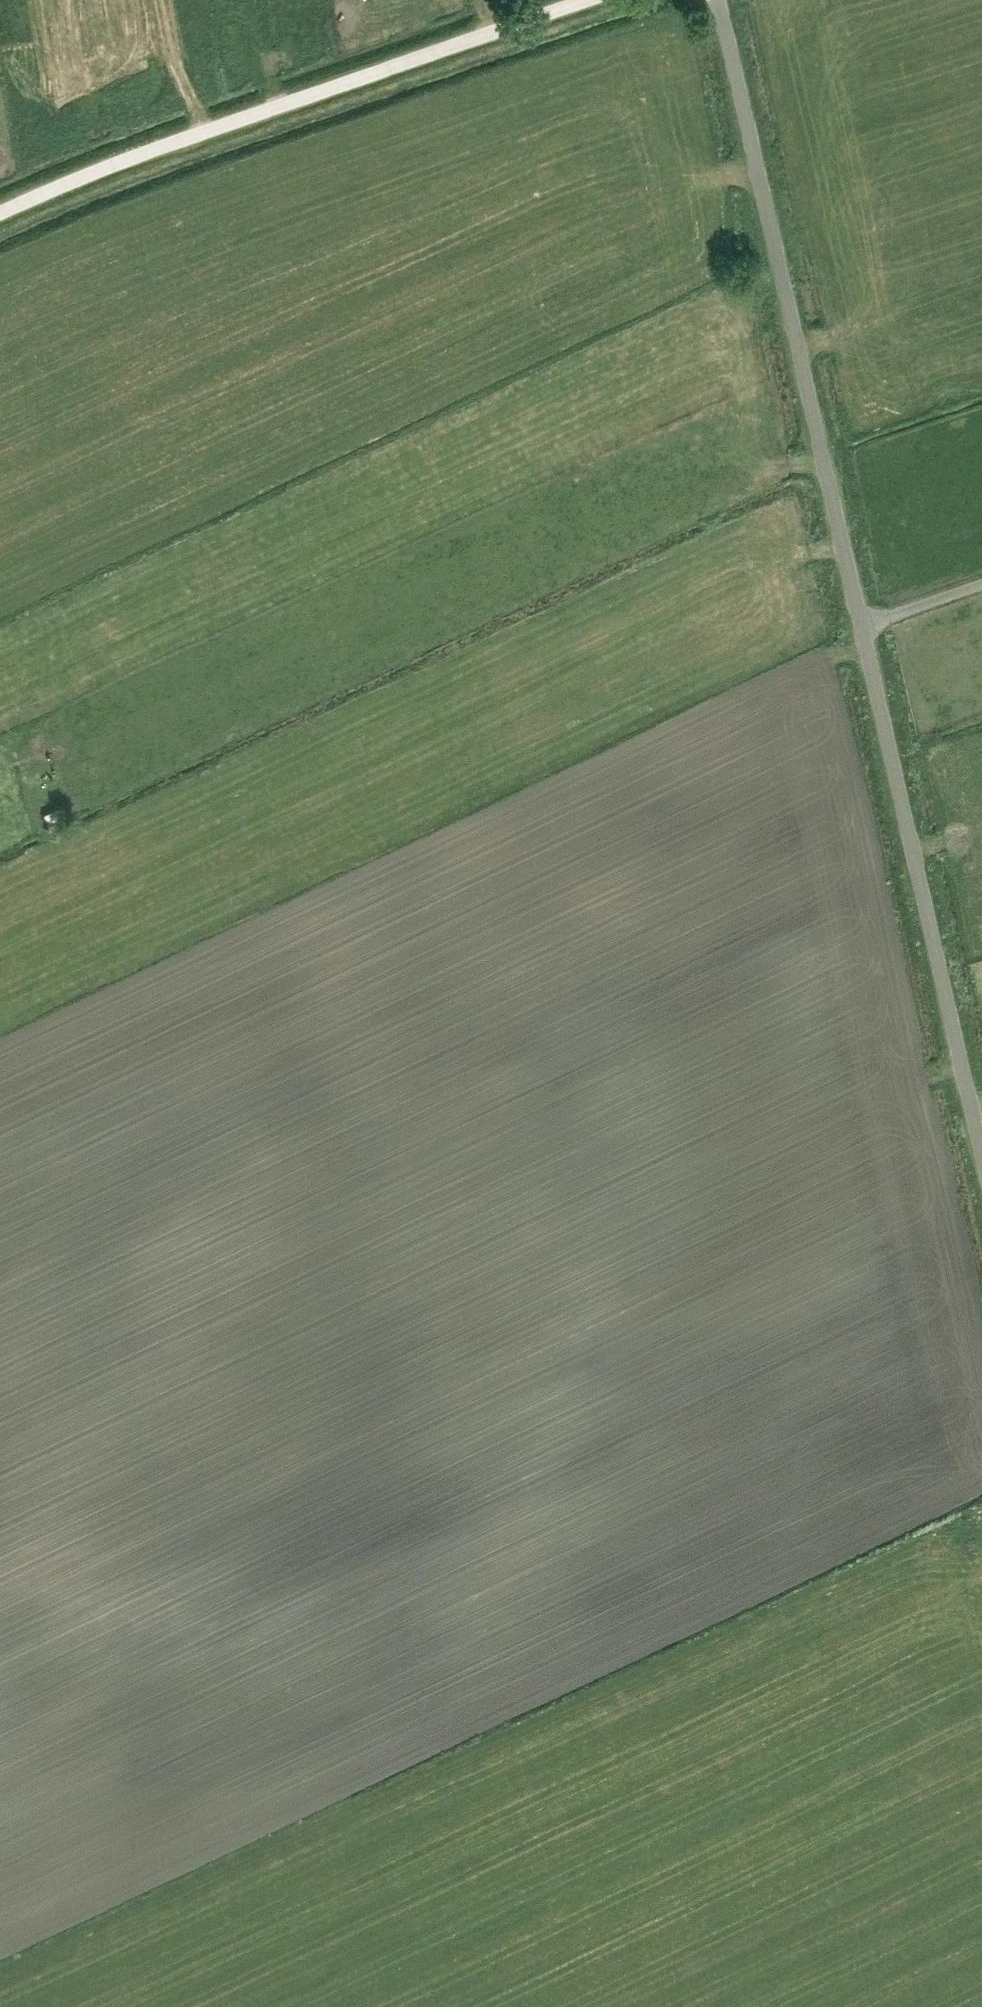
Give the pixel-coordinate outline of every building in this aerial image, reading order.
[(54,811),(58,826),(72,822),(68,807),(54,811)]
